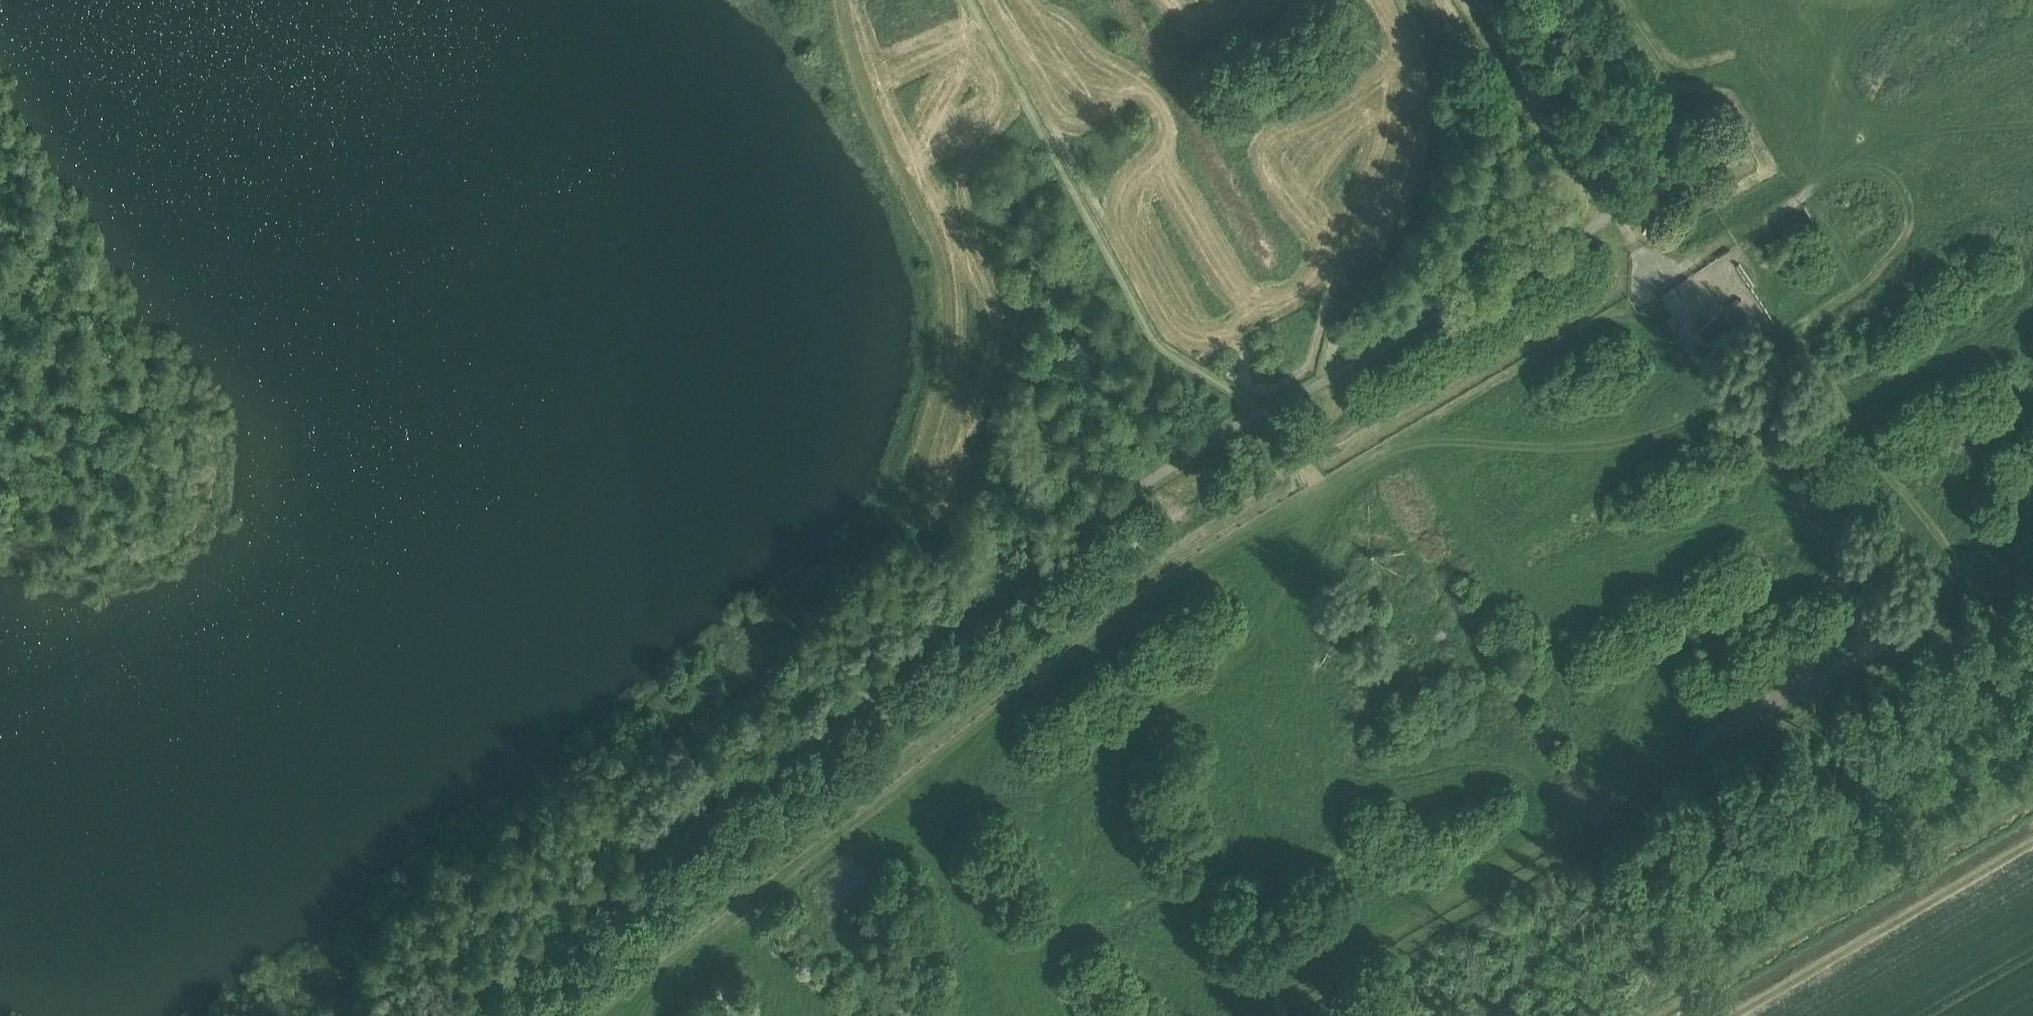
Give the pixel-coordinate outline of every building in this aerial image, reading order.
[(1664,286),(1654,292),(1667,314),(1677,308),(1664,286)]
